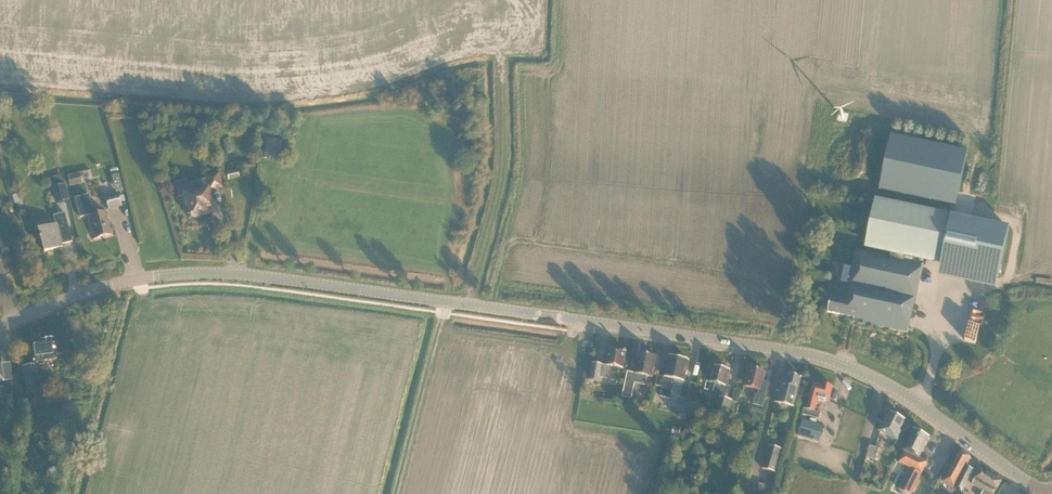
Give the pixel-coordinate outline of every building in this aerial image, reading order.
[(266,137),(263,158),(280,160),(283,140),(266,137)] [(969,154),(893,137),(881,190),(958,207),(969,154)] [(227,172),(229,181),(240,178),(238,170),(227,172)] [(70,186),(83,183),(80,173),(68,176),(70,186)] [(49,178),(56,204),(69,201),(62,174),(49,178)] [(191,218),(202,215),(209,214),(208,207),(211,206),(207,191),(222,188),(219,174),(206,177),(207,180),(186,184),(185,181),(176,183),(179,197),(183,196),(185,205),(188,205),(191,218)] [(118,192),(105,196),(109,210),(122,206),(118,192)] [(105,212),(97,214),(95,208),(93,209),(88,194),(75,198),(80,218),(90,216),(96,239),(111,235),(105,212)] [(892,257),(856,249),(845,299),(840,298),(841,296),(832,294),(828,312),(854,317),(853,322),(908,333),(924,263),(921,263),(922,258),(943,262),(943,264),(1000,277),(1010,230),(879,201),(869,246),(894,251),(892,257)] [(73,242),(65,213),(54,216),(56,225),(39,230),(40,236),(39,236),(40,238),(41,238),(45,252),(63,247),(62,244),(73,242)] [(979,344),(984,316),(962,313),(957,340),(979,344)] [(54,339),(53,339),(50,338),(46,338),(44,341),(43,341),(43,342),(31,344),(34,365),(22,367),(26,393),(41,391),(37,365),(45,364),(44,361),(56,360),(55,355),(63,354),(61,344),(55,345),(54,339)] [(623,369),(627,351),(613,349),(612,357),(609,356),(608,366),(593,363),(590,380),(601,382),(602,378),(617,381),(620,368),(623,369)] [(653,354),(652,355),(640,353),(636,373),(628,372),(623,397),(632,399),(635,383),(646,385),(647,376),(653,377),(657,356),(656,356),(656,355),(653,354)] [(684,358),(682,359),(670,356),(665,377),(658,375),(656,385),(663,387),(661,397),(672,399),(676,383),(681,384),(678,397),(687,399),(691,383),(685,381),(689,361),(688,360),(687,359),(684,358)] [(14,394),(12,380),(5,382),(2,363),(0,363),(0,387),(4,387),(6,396),(14,394)] [(727,420),(728,415),(732,400),(726,399),(727,397),(728,395),(731,387),(728,386),(729,380),(726,379),(729,370),(724,369),(724,368),(724,367),(724,366),(723,365),(723,364),(722,363),(721,363),(720,363),(719,363),(717,364),(716,365),(715,366),(711,382),(716,384),(714,391),(721,393),(716,412),(723,414),(722,419),(727,420)] [(764,407),(766,399),(764,398),(764,397),(766,398),(770,383),(763,381),(766,371),(751,368),(748,379),(746,379),(745,384),(747,384),(746,387),(760,391),(759,396),(754,395),(752,404),(764,407)] [(794,406),(802,377),(789,374),(788,380),(784,379),(780,392),(777,391),(775,401),(794,406)] [(829,401),(833,386),(824,384),(823,385),(814,383),(811,395),(810,395),(807,409),(804,408),(803,414),(819,419),(821,412),(815,411),(819,398),(829,401)] [(740,396),(742,390),(736,388),(734,394),(740,396)] [(900,431),(905,420),(898,416),(898,414),(895,413),(894,414),(891,413),(885,426),(882,424),(879,431),(898,440),(902,432),(900,431)] [(819,441),(824,426),(803,420),(799,435),(819,441)] [(680,435),(681,428),(674,427),(673,434),(680,435)] [(930,437),(914,429),(904,450),(905,451),(899,462),(910,468),(899,489),(909,493),(912,493),(927,462),(920,458),(930,437)] [(870,445),(867,457),(876,460),(880,448),(870,445)] [(783,450),(768,446),(762,469),(777,473),(783,450)] [(962,493),(974,469),(967,466),(971,458),(960,451),(951,468),(948,467),(940,480),(962,493)] [(746,470),(740,468),(738,475),(745,477),(746,470)] [(1002,481),(981,468),(973,484),(984,491),(982,493),(994,493),(1002,481)] [(758,492),(772,493),(772,485),(759,484),(758,492)]
